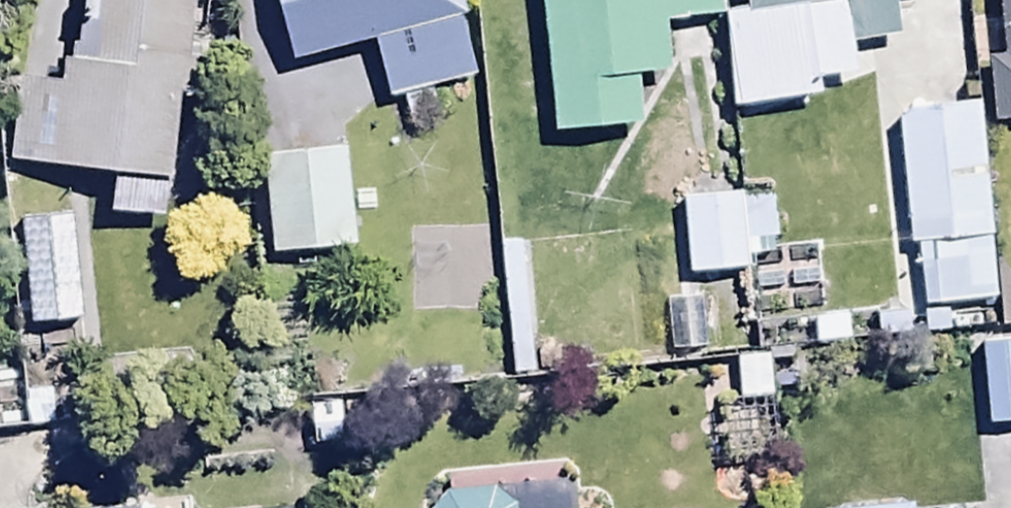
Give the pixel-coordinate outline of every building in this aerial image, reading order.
[(17,161),(118,173),(113,217),(168,223),(195,0),(85,0),(74,89),(26,84),(17,161)] [(470,18),(465,0),(279,0),(298,65),(378,42),(395,102),(405,99),(410,117),(437,110),(431,88),(479,74),(464,20),(470,18)] [(557,135),(644,126),(639,79),(673,76),(667,20),(727,15),(726,0),(544,0),(557,135)] [(746,15),(726,17),(735,110),(821,102),(819,80),(858,76),(854,42),(897,39),(893,0),(745,0),(746,15)] [(1003,58),(989,60),(995,122),(1010,120),(1010,0),(997,0),(1003,58)] [(994,304),(980,105),(901,111),(910,248),(919,248),(924,309),(994,304)] [(348,152),(265,158),(272,257),(355,250),(348,152)] [(756,272),(756,261),(775,260),(772,209),(752,210),(751,196),(685,200),(691,276),(756,272)] [(70,213),(18,220),(35,329),(87,321),(70,213)] [(731,299),(671,304),(675,354),(736,349),(731,299)] [(984,345),(989,429),(1010,428),(1010,343),(984,345)] [(575,466),(447,476),(448,496),(433,497),(433,507),(578,507),(575,466)]
